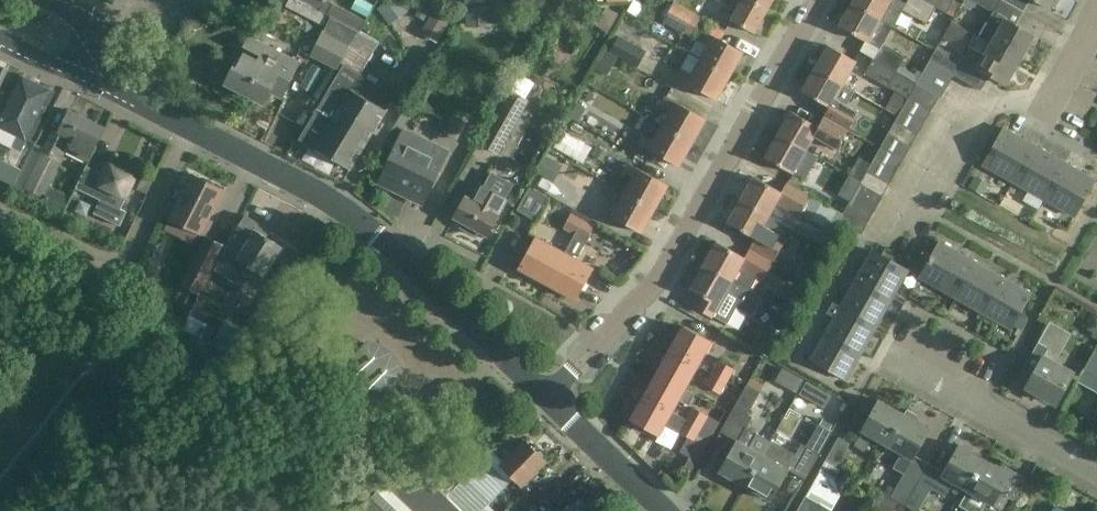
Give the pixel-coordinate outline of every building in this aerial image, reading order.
[(332,16),(302,0),(291,0),(294,9),(318,22),(332,16)] [(332,16),(361,30),(367,20),(329,0),(302,0),(332,16)] [(378,9),(389,23),(408,9),(407,8),(401,0),(390,0),(378,9)] [(767,9),(750,0),(742,0),(731,20),(754,33),(767,9)] [(767,9),(772,0),(750,0),(767,9)] [(880,18),(891,0),(854,0),(852,3),(880,18)] [(925,0),(908,0),(903,9),(928,23),(937,7),(925,0)] [(937,7),(947,12),(954,0),(925,0),(937,7)] [(1000,0),(973,0),(994,12),(1000,0)] [(673,2),(663,20),(692,35),(702,16),(673,1),(673,2)] [(439,3),(422,31),(438,41),(455,13),(439,3)] [(917,82),(922,74),(923,72),(918,69),(915,74),(901,65),(906,56),(884,44),(894,26),(880,18),(852,3),(839,26),(867,41),(862,50),(874,57),(874,58),(917,82)] [(499,26),(498,7),(467,8),(468,28),(499,26)] [(989,22),(980,37),(1021,60),(1035,35),(1007,20),(1008,18),(998,13),(992,24),(989,22)] [(332,16),(312,55),(337,68),(338,69),(341,63),(361,30),(332,16)] [(708,43),(699,58),(729,75),(742,51),(702,29),(697,37),(708,43)] [(364,32),(345,64),(361,74),(381,42),(364,32)] [(647,51),(620,35),(610,52),(638,68),(647,51)] [(1021,60),(980,37),(976,35),(971,46),(986,54),(978,69),(963,59),(938,45),(929,62),(954,76),(982,91),(991,75),(1008,85),(1021,60)] [(300,62),(265,45),(258,60),(244,53),(237,67),(234,66),(225,84),(263,103),(270,91),(282,97),(300,62)] [(828,45),(816,68),(843,84),(844,83),(856,60),(828,45)] [(604,50),(595,68),(608,74),(618,56),(604,50)] [(729,75),(699,58),(691,73),(681,67),(675,77),(716,99),(729,75)] [(909,97),(915,86),(917,82),(874,58),(865,73),(909,97)] [(929,62),(923,72),(922,74),(947,88),(954,76),(929,62)] [(9,67),(0,63),(0,86),(9,67)] [(329,92),(301,138),(335,159),(351,168),(376,125),(395,94),(377,83),(361,74),(345,64),(344,65),(328,91),(329,92)] [(9,67),(0,86),(0,176),(14,184),(33,148),(33,149),(37,142),(31,138),(55,90),(9,67)] [(824,116),(848,130),(859,111),(847,105),(856,90),(844,83),(843,84),(816,68),(803,91),(830,106),(824,116)] [(922,74),(917,82),(915,86),(938,99),(939,99),(941,100),(947,88),(922,74)] [(909,97),(908,98),(931,112),(938,99),(915,86),(909,97)] [(531,100),(511,89),(480,143),(500,154),(531,100)] [(665,96),(660,104),(670,110),(662,125),(691,142),(705,118),(665,96)] [(931,112),(908,98),(901,110),(925,124),(931,112)] [(570,115),(579,121),(587,108),(577,102),(570,115)] [(54,130),(44,149),(62,158),(65,150),(88,161),(105,127),(70,110),(59,132),(54,130)] [(925,124),(901,110),(895,122),(918,136),(925,124)] [(837,149),(848,130),(824,116),(818,127),(791,111),(778,134),(805,150),(806,150),(813,136),(837,149)] [(918,136),(895,122),(888,134),(911,148),(918,136)] [(691,142),(662,125),(653,141),(643,135),(638,143),(678,166),(691,142)] [(1014,182),(1034,146),(1004,128),(983,165),(1014,182)] [(447,152),(404,130),(398,139),(378,182),(422,204),(447,152)] [(563,131),(554,147),(582,163),(591,146),(563,131)] [(805,150),(778,134),(764,158),(792,173),(793,172),(804,179),(817,156),(806,150),(805,150)] [(911,148),(888,134),(881,146),(904,160),(911,148)] [(608,151),(597,145),(592,153),(604,160),(608,151)] [(904,160),(881,146),(874,159),(897,172),(904,160)] [(1065,163),(1034,146),(1014,182),(1044,199),(1065,163)] [(62,163),(33,149),(33,148),(14,184),(63,209),(70,196),(50,187),(62,163)] [(563,166),(547,157),(538,174),(554,182),(563,166)] [(867,171),(890,184),(897,172),(874,159),(867,171)] [(108,162),(102,174),(87,167),(77,188),(100,199),(94,213),(120,225),(127,211),(122,209),(138,176),(108,162)] [(624,193),(654,209),(667,185),(627,163),(622,172),(633,178),(624,193)] [(1065,163),(1044,199),(1074,217),(1095,181),(1065,163)] [(860,183),(884,196),(890,184),(867,171),(860,183)] [(455,216),(461,220),(461,228),(476,237),(483,232),(488,235),(507,200),(505,199),(514,184),(492,172),(483,187),(480,185),(472,199),(466,196),(455,216)] [(976,173),(969,186),(983,193),(990,181),(976,173)] [(171,219),(166,230),(175,235),(178,234),(182,225),(199,233),(222,189),(192,174),(170,218),(171,219)] [(833,231),(839,220),(843,213),(786,182),(781,192),(754,177),(741,200),(769,216),(770,214),(777,202),(799,215),(801,212),(833,231)] [(884,196),(860,183),(853,195),(877,208),(884,196)] [(549,196),(530,186),(517,210),(537,220),(549,196)] [(640,233),(654,209),(624,193),(616,208),(605,202),(600,211),(640,233)] [(877,208),(853,195),(847,207),(870,220),(877,208)] [(756,238),(750,248),(773,261),(784,242),(778,239),(787,224),(770,214),(769,216),(741,200),(728,223),(756,238)] [(863,233),(870,220),(847,207),(843,213),(839,220),(863,233)] [(575,234),(583,220),(571,214),(564,228),(575,234)] [(232,234),(215,270),(233,282),(232,283),(249,294),(262,274),(263,274),(282,246),(261,232),(264,227),(245,215),(232,234)] [(565,253),(547,284),(576,300),(593,269),(577,260),(595,226),(583,220),(575,234),(575,235),(565,253)] [(222,242),(206,235),(186,277),(183,284),(198,292),(222,242)] [(519,269),(547,284),(565,253),(536,237),(519,269)] [(950,294),(970,259),(939,241),(920,277),(950,294)] [(773,261),(750,248),(745,258),(717,242),(704,265),(750,291),(750,290),(758,277),(763,280),(773,261)] [(873,249),(857,277),(893,297),(909,269),(873,249)] [(950,294),(980,311),(1000,275),(970,259),(950,294)] [(750,291),(704,265),(691,288),(704,295),(698,307),(728,324),(738,307),(752,315),(762,297),(750,290),(750,291)] [(162,281),(153,268),(139,279),(134,273),(125,295),(149,307),(157,302),(149,291),(162,281)] [(1000,275),(980,311),(1011,328),(1031,293),(1000,275)] [(842,305),(878,324),(893,297),(857,277),(842,305)] [(834,318),(827,332),(863,352),(878,324),(842,305),(840,308),(834,304),(828,314),(834,318)] [(1072,333),(1051,321),(1039,343),(1049,348),(1044,356),(1043,355),(1025,387),(1056,404),(1074,372),(1056,362),(1072,333)] [(685,325),(671,349),(698,364),(705,352),(711,340),(685,325)] [(863,352),(827,332),(811,360),(847,380),(863,352)] [(374,344),(367,343),(353,357),(354,363),(356,370),(360,375),(364,380),(369,385),(375,388),(381,390),(387,391),(401,377),(400,371),(398,365),(395,359),(391,354),(386,350),(380,346),(374,344)] [(1096,374),(1096,349),(1096,348),(1085,367),(1096,374)] [(698,364),(671,349),(658,373),(685,388),(698,364)] [(720,361),(713,373),(729,382),(733,374),(736,370),(720,361)] [(696,394),(685,388),(658,373),(645,396),(672,411),(673,409),(679,399),(690,405),(696,394)] [(713,373),(707,383),(723,392),(727,386),(729,382),(713,373)] [(806,380),(794,406),(829,422),(841,396),(806,380)] [(721,472),(746,486),(771,441),(746,427),(752,416),(749,414),(762,390),(748,383),(720,432),(738,442),(721,472)] [(711,438),(713,434),(686,419),(687,418),(673,409),(672,411),(645,396),(631,420),(658,435),(665,422),(679,430),(679,431),(688,436),(680,450),(689,456),(683,467),(691,472),(711,438)] [(873,437),(887,445),(905,414),(880,400),(855,445),(866,451),(873,437)] [(693,405),(687,418),(686,419),(713,434),(721,421),(693,405)] [(891,496),(906,505),(930,463),(915,455),(930,428),(918,421),(919,419),(917,416),(908,411),(906,415),(905,414),(887,445),(902,453),(894,467),(904,473),(891,496)] [(771,441),(746,486),(771,500),(789,468),(806,478),(832,430),(820,423),(807,446),(803,443),(796,455),(771,441)] [(851,443),(839,436),(822,467),(836,476),(852,451),(848,449),(851,443)] [(476,468),(499,491),(512,478),(521,487),(547,461),(525,440),(503,462),(492,451),(476,468)] [(930,463),(906,505),(917,510),(918,510),(931,487),(936,490),(935,490),(946,496),(953,483),(968,491),(985,460),(960,445),(945,472),(930,463)] [(499,491),(476,468),(474,467),(447,495),(408,457),(357,510),(482,510),(499,491)] [(985,460),(968,491),(960,504),(972,510),(1001,510),(1011,494),(1001,489),(1010,473),(985,460)] [(806,495),(797,510),(831,510),(832,510),(806,495)]
